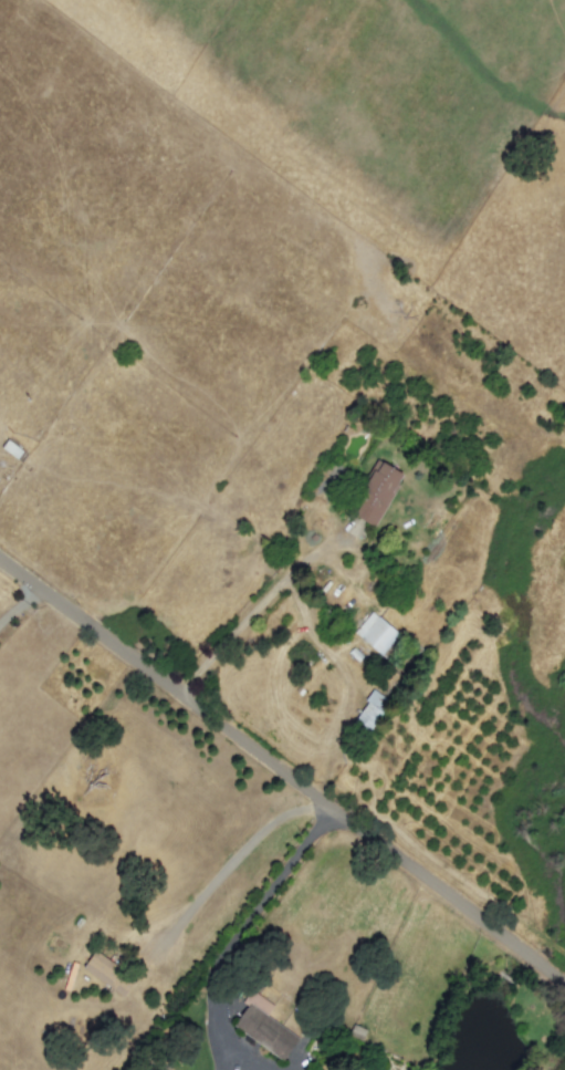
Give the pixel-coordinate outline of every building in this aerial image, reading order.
[(374,527),(403,475),(378,460),(356,499),(361,502),(354,515),(374,527)] [(380,655),(398,635),(372,611),(354,632),(380,655)] [(367,733),(390,702),(374,691),(351,722),(367,733)] [(124,997),(135,979),(93,951),(82,970),(124,997)] [(298,1039),(266,1015),(273,1006),(254,992),(231,1024),(282,1061),(298,1039)]
